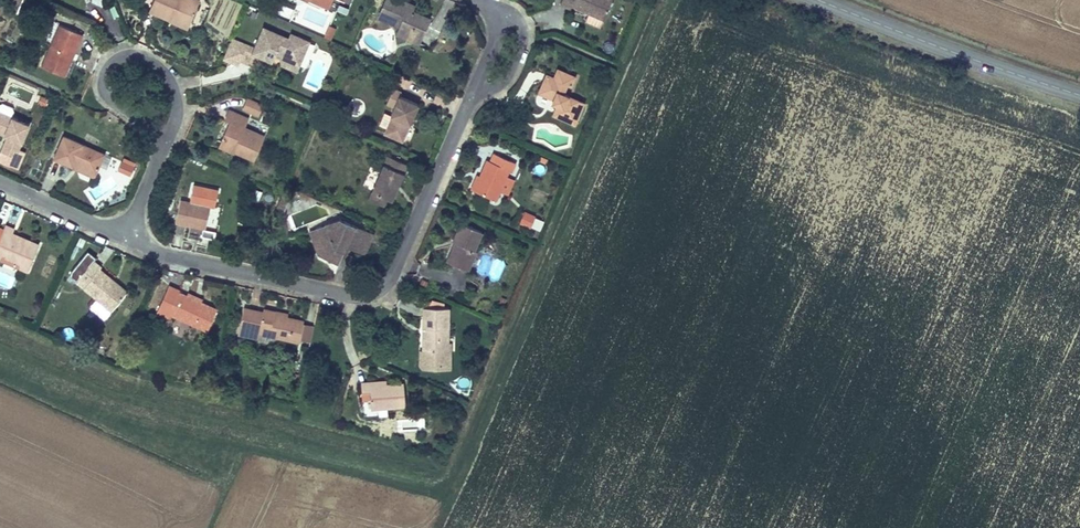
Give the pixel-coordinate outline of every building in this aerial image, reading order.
[(148,8),(168,17),(171,13),(190,21),(199,0),(152,0),(148,8)] [(411,28),(422,33),(430,15),(413,8),(405,4),(407,0),(386,0),(380,15),(401,24),(399,27),(410,33),(411,28)] [(566,3),(573,6),(575,3),(593,10),(607,16),(614,0),(568,0),(566,3)] [(593,10),(591,14),(605,20),(607,16),(593,10)] [(168,17),(188,26),(190,21),(171,13),(168,17)] [(72,52),(76,53),(84,34),(61,24),(42,65),(63,74),(72,52)] [(278,48),(283,50),(284,53),(301,61),(311,39),(292,31),(290,36),(265,25),(256,45),(254,49),(265,55),(273,58),(278,48)] [(331,39),(335,28),(328,26),(324,37),(331,39)] [(399,27),(396,34),(418,43),(422,33),(411,28),(410,33),(399,27)] [(242,57),(249,42),(233,35),(225,55),(240,62),(242,57)] [(261,65),(265,55),(254,49),(256,45),(249,42),(242,57),(261,65)] [(63,74),(67,76),(76,53),(72,52),(63,74)] [(285,60),(299,66),(301,61),(284,53),(285,60)] [(556,110),(577,120),(586,99),(566,89),(570,79),(573,81),(577,73),(560,65),(556,73),(548,70),(540,88),(555,95),(554,98),(560,101),(556,110)] [(412,112),(415,113),(420,101),(401,93),(402,90),(395,87),(389,101),(396,104),(393,112),(395,112),(387,130),(405,138),(413,120),(409,118),(412,112)] [(250,96),(245,106),(259,113),(263,102),(250,96)] [(231,119),(222,140),(237,146),(236,148),(255,157),(266,134),(245,125),(249,116),(231,108),(227,117),(231,119)] [(4,135),(7,137),(0,151),(14,158),(30,126),(0,113),(0,129),(6,132),(4,135)] [(55,157),(74,165),(75,162),(98,173),(107,153),(65,135),(55,157)] [(220,144),(235,151),(236,148),(237,146),(222,140),(220,144)] [(491,159),(487,157),(481,171),(474,187),(496,197),(509,168),(512,169),(516,159),(495,150),(491,159)] [(409,162),(390,153),(373,189),(389,196),(393,198),(409,162)] [(132,174),(135,164),(122,161),(119,171),(132,174)] [(98,173),(75,162),(74,165),(73,167),(96,178),(98,173)] [(472,186),(474,187),(481,171),(479,170),(472,186)] [(385,204),(389,196),(373,189),(370,197),(385,204)] [(182,198),(177,222),(207,229),(212,205),(182,198)] [(524,211),(520,220),(531,225),(535,216),(524,211)] [(328,250),(338,245),(347,249),(349,244),(368,252),(377,231),(342,217),(312,228),(319,246),(328,250)] [(531,227),(539,230),(543,221),(535,218),(531,227)] [(459,220),(451,238),(454,240),(459,242),(450,262),(466,269),(475,249),(472,248),(481,229),(459,220)] [(27,269),(39,241),(3,227),(0,234),(0,258),(27,269)] [(454,240),(445,260),(450,262),(459,242),(454,240)] [(322,253),(342,260),(347,249),(338,245),(328,250),(322,253)] [(114,310),(128,295),(114,283),(115,281),(101,270),(103,267),(94,261),(82,275),(90,282),(86,287),(114,310)] [(82,275),(77,280),(86,287),(90,282),(82,275)] [(114,283),(128,295),(129,293),(115,281),(114,283)] [(209,330),(219,309),(202,301),(190,294),(180,290),(181,288),(170,283),(160,303),(171,309),(169,311),(179,315),(191,321),(209,330)] [(191,291),(190,294),(202,301),(204,297),(191,291)] [(169,311),(171,309),(160,303),(156,310),(167,315),(169,311)] [(427,325),(427,349),(422,348),(415,348),(414,364),(422,369),(438,369),(439,349),(448,350),(448,344),(449,305),(423,304),(423,325),(427,325)] [(273,324),(271,333),(287,337),(300,340),(305,319),(289,316),(276,314),(276,310),(266,308),(263,322),(273,324)] [(186,330),(191,321),(179,315),(174,324),(186,330)] [(286,343),(287,337),(271,333),(269,340),(286,343)] [(452,344),(448,344),(448,350),(439,349),(438,369),(451,369),(452,344)] [(369,383),(368,380),(368,379),(360,380),(361,398),(369,397),(370,408),(406,405),(404,380),(386,382),(369,383)] [(361,398),(362,408),(370,408),(369,397),(361,398)]
